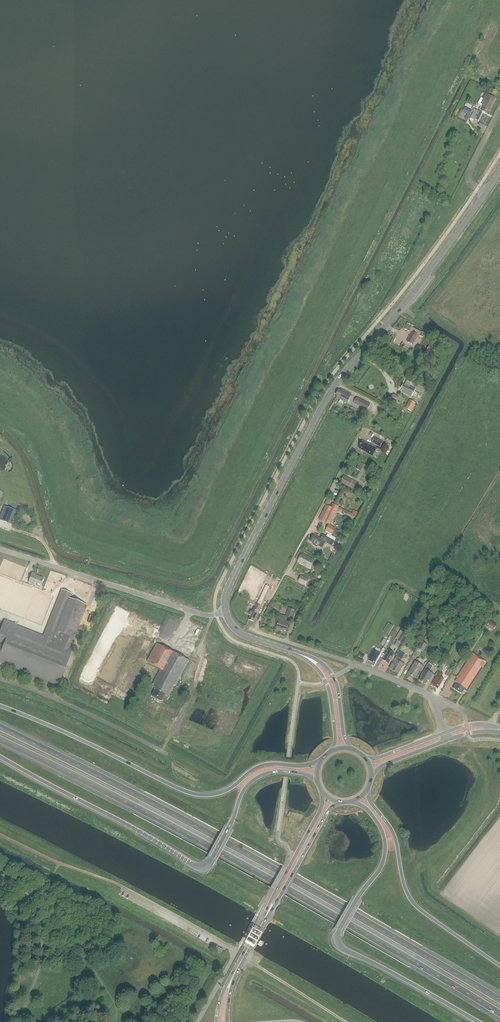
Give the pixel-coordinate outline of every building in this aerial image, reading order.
[(481,104),(483,105),(481,110),(486,113),(487,112),(488,112),(495,98),(486,94),(484,98),(483,99),(481,104)] [(474,112),(477,114),(474,119),(478,121),(482,113),(475,109),(474,112)] [(412,333),(408,342),(414,345),(416,339),(417,339),(419,335),(420,336),(419,338),(422,340),(423,338),(425,334),(413,328),(414,327),(407,324),(405,329),(412,333)] [(403,385),(401,389),(403,389),(401,391),(412,397),(413,395),(415,392),(416,389),(409,386),(405,384),(404,385),(403,385)] [(338,390),(336,395),(338,396),(337,398),(348,403),(349,400),(351,395),(352,394),(341,389),(340,391),(338,390)] [(415,405),(410,402),(406,409),(411,412),(415,405)] [(375,437),(372,443),(380,447),(383,442),(375,437)] [(377,448),(370,445),(370,446),(368,444),(363,441),(359,448),(364,451),(365,450),(367,451),(366,452),(373,456),(377,448)] [(368,472),(370,466),(360,461),(358,468),(368,472)] [(344,476),(343,478),(341,483),(356,490),(359,483),(344,476)] [(326,505),(319,518),(321,519),(320,520),(324,523),(325,522),(329,524),(330,524),(331,522),(337,511),(339,507),(334,504),(332,508),(326,505)] [(0,517),(0,519),(11,523),(16,511),(4,507),(0,517)] [(353,510),(351,516),(357,519),(359,513),(353,510)] [(332,535),(336,528),(329,524),(325,531),(332,535)] [(314,535),(310,541),(314,543),(313,545),(317,547),(318,545),(322,548),(326,542),(327,542),(332,545),(335,541),(329,538),(324,534),(321,539),(314,535)] [(301,555),(299,559),(301,560),(299,564),(309,569),(314,560),(304,554),(303,556),(301,555)] [(41,585),(43,578),(35,575),(36,574),(32,573),(28,583),(34,585),(35,583),(41,585)] [(306,585),(309,579),(301,575),(298,581),(306,585)] [(265,598),(270,587),(266,585),(261,596),(265,598)] [(87,605),(70,599),(72,594),(62,590),(43,636),(17,626),(17,625),(4,620),(0,631),(0,669),(5,671),(7,666),(58,686),(73,648),(71,647),(75,638),(74,638),(87,605)] [(254,622),(260,606),(256,604),(254,609),(253,609),(252,612),(251,611),(249,615),(250,615),(248,620),(254,622)] [(279,617),(276,627),(287,630),(290,620),(293,621),(294,617),(296,610),(289,607),(286,616),(284,616),(283,619),(279,617)] [(487,627),(493,630),(496,626),(489,622),(487,627)] [(388,623),(383,632),(388,634),(393,626),(388,623)] [(406,634),(403,632),(401,634),(399,633),(397,638),(398,639),(397,640),(401,643),(406,634)] [(157,642),(148,662),(161,668),(154,684),(156,685),(155,688),(157,688),(154,696),(164,701),(167,694),(172,696),(189,658),(176,652),(176,651),(157,642)] [(423,652),(427,645),(421,642),(417,648),(423,652)] [(375,662),(380,653),(373,649),(369,658),(370,659),(369,660),(373,662),(373,661),(375,662)] [(388,663),(394,654),(389,650),(383,660),(388,663)] [(393,670),(398,673),(399,671),(400,671),(404,664),(401,662),(405,654),(400,651),(390,668),(393,670)] [(457,677),(458,677),(455,682),(457,683),(454,689),(462,694),(464,690),(467,692),(487,662),(473,653),(457,677)] [(420,671),(421,671),(424,666),(416,662),(408,674),(416,678),(420,671)] [(421,676),(422,677),(419,681),(426,684),(428,680),(429,681),(433,674),(430,672),(433,666),(432,665),(433,664),(430,662),(421,676)] [(439,671),(432,684),(434,685),(434,687),(438,689),(444,679),(442,678),(444,674),(439,671)] [(266,929),(267,928),(266,928),(253,920),(252,920),(251,920),(251,921),(265,929),(266,929)] [(246,932),(244,936),(262,946),(263,944),(263,945),(265,942),(246,932)] [(64,994),(51,1002),(53,1007),(66,998),(64,994)]
